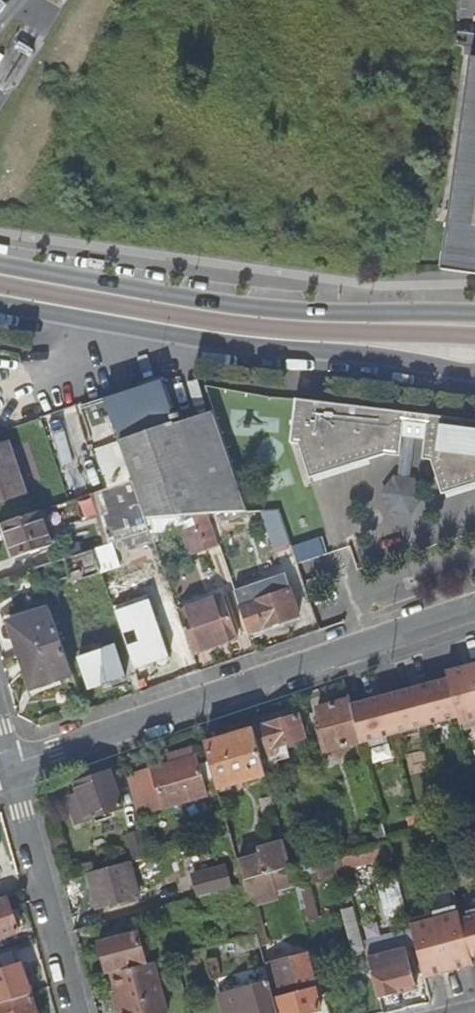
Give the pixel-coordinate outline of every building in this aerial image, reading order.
[(470,55),(440,268),(474,274),(474,56),(470,55)] [(146,518),(177,516),(194,515),(208,514),(175,419),(162,383),(106,403),(132,479),(146,518)] [(426,416),(323,403),(293,399),(288,441),(304,444),(306,451),(300,452),(309,478),(345,467),(385,455),(397,457),(400,440),(423,444),(420,461),(435,464),(436,470),(432,472),(440,498),(454,493),(474,486),(474,421),(426,416)] [(82,412),(108,487),(132,479),(106,403),(82,412)] [(208,514),(248,513),(212,407),(175,419),(208,514)] [(0,444),(0,500),(18,494),(0,444)] [(52,544),(41,510),(1,523),(13,557),(52,544)] [(194,515),(206,549),(219,545),(208,514),(194,515)] [(191,555),(206,549),(194,515),(177,516),(191,555)] [(41,583),(43,588),(99,567),(93,548),(36,567),(41,583)] [(41,583),(33,586),(39,601),(46,599),(43,588),(41,583)] [(288,590),(240,607),(249,633),(298,616),(288,590)] [(178,611),(192,651),(237,636),(223,595),(178,611)] [(11,620),(23,656),(62,644),(50,607),(11,620)] [(132,636),(145,671),(181,659),(170,624),(132,636)] [(124,639),(123,634),(113,637),(116,645),(79,658),(90,690),(136,674),(124,639)] [(145,671),(132,636),(124,639),(136,674),(145,671)] [(34,687),(73,674),(62,644),(23,656),(34,687)] [(460,669),(465,689),(474,686),(474,665),(460,669)] [(465,689),(460,669),(444,673),(446,680),(456,719),(458,725),(474,721),(474,686),(465,689)] [(456,719),(446,680),(397,693),(407,731),(456,719)] [(407,731),(397,693),(349,705),(359,742),(359,744),(407,731)] [(323,752),(359,742),(349,705),(347,699),(317,709),(322,729),(317,730),(323,752)] [(296,716),(251,729),(263,772),(264,774),(279,770),(275,756),(288,752),(284,742),(302,737),(296,716)] [(251,729),(203,743),(206,755),(214,785),(263,772),(251,729)] [(214,785),(206,755),(125,777),(136,818),(217,795),(214,785)] [(110,773),(73,785),(77,796),(82,810),(71,814),(75,824),(122,809),(110,773)] [(67,799),(71,814),(82,810),(77,796),(67,799)] [(385,841),(381,824),(360,829),(364,847),(385,841)] [(286,856),(282,839),(257,846),(260,858),(240,863),(243,880),(290,867),(286,856)] [(364,847),(337,854),(341,868),(389,855),(385,841),(364,847)] [(334,843),(286,856),(290,867),(337,854),(334,843)] [(129,862),(88,873),(98,909),(139,897),(129,862)] [(197,897),(228,888),(221,865),(190,875),(197,897)] [(294,884),(290,867),(243,880),(241,881),(242,885),(248,905),(255,903),(276,897),(274,889),(294,884)] [(245,936),(255,933),(248,905),(242,885),(233,887),(245,936)] [(0,903),(0,939),(18,933),(7,900),(0,903)] [(255,933),(259,945),(266,943),(255,903),(248,905),(255,933)] [(456,914),(408,927),(423,981),(440,976),(434,955),(449,951),(455,972),(471,967),(469,960),(458,922),(456,914)] [(458,922),(469,960),(474,959),(474,917),(458,922)] [(145,961),(146,963),(151,962),(165,958),(158,936),(147,939),(146,934),(138,936),(137,931),(99,941),(106,971),(145,961)] [(234,939),(237,951),(259,945),(255,933),(245,936),(234,939)] [(403,950),(367,960),(378,1000),(401,993),(400,988),(412,985),(403,950)] [(434,955),(440,976),(455,972),(449,951),(434,955)] [(282,1012),(308,1012),(319,1010),(303,956),(268,967),(282,1012)] [(31,995),(21,966),(16,968),(12,957),(0,961),(0,1005),(31,995)] [(110,973),(121,1012),(166,1012),(151,962),(146,963),(110,973)] [(269,983),(269,982),(219,995),(223,1012),(277,1012),(269,983)] [(412,985),(400,988),(401,993),(413,990),(412,985)] [(32,997),(1,1008),(3,1012),(37,1012),(32,997)]
